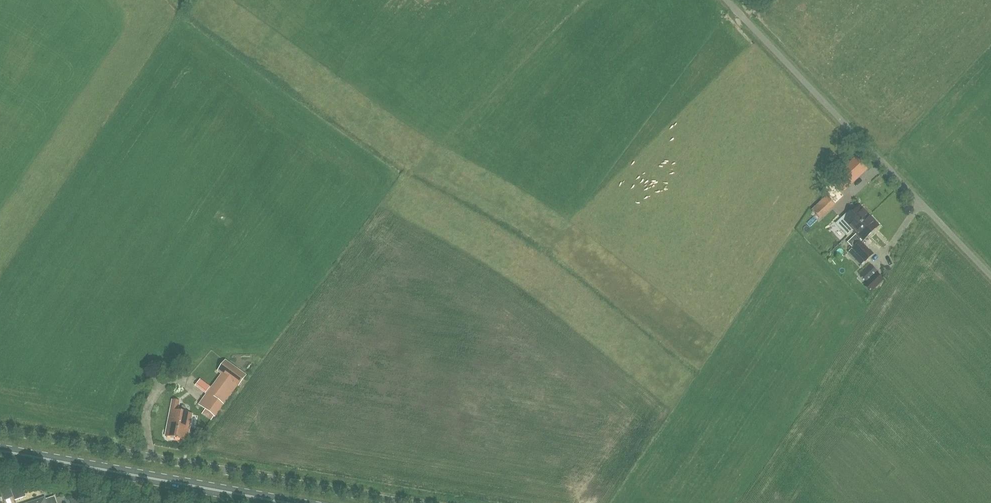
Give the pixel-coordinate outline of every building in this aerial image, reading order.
[(838,175),(840,178),(849,186),(866,170),(855,158),(838,175)] [(840,200),(845,195),(835,185),(830,190),(840,200)] [(827,196),(812,210),(819,217),(834,204),(827,196)] [(853,231),(853,230),(868,216),(859,206),(852,212),(850,210),(835,224),(847,237),(853,231)] [(868,216),(853,230),(853,231),(856,234),(847,242),(852,247),(851,248),(864,262),(872,254),(860,242),(878,226),(868,216)] [(866,268),(863,279),(874,282),(877,271),(866,268)] [(207,393),(199,404),(205,409),(215,416),(215,417),(233,392),(237,386),(238,387),(246,375),(240,371),(226,361),(218,372),(221,375),(207,394),(207,393)] [(187,440),(192,414),(178,412),(180,401),(172,400),(165,436),(187,440)] [(24,491),(10,489),(14,500),(26,496),(24,491)]
